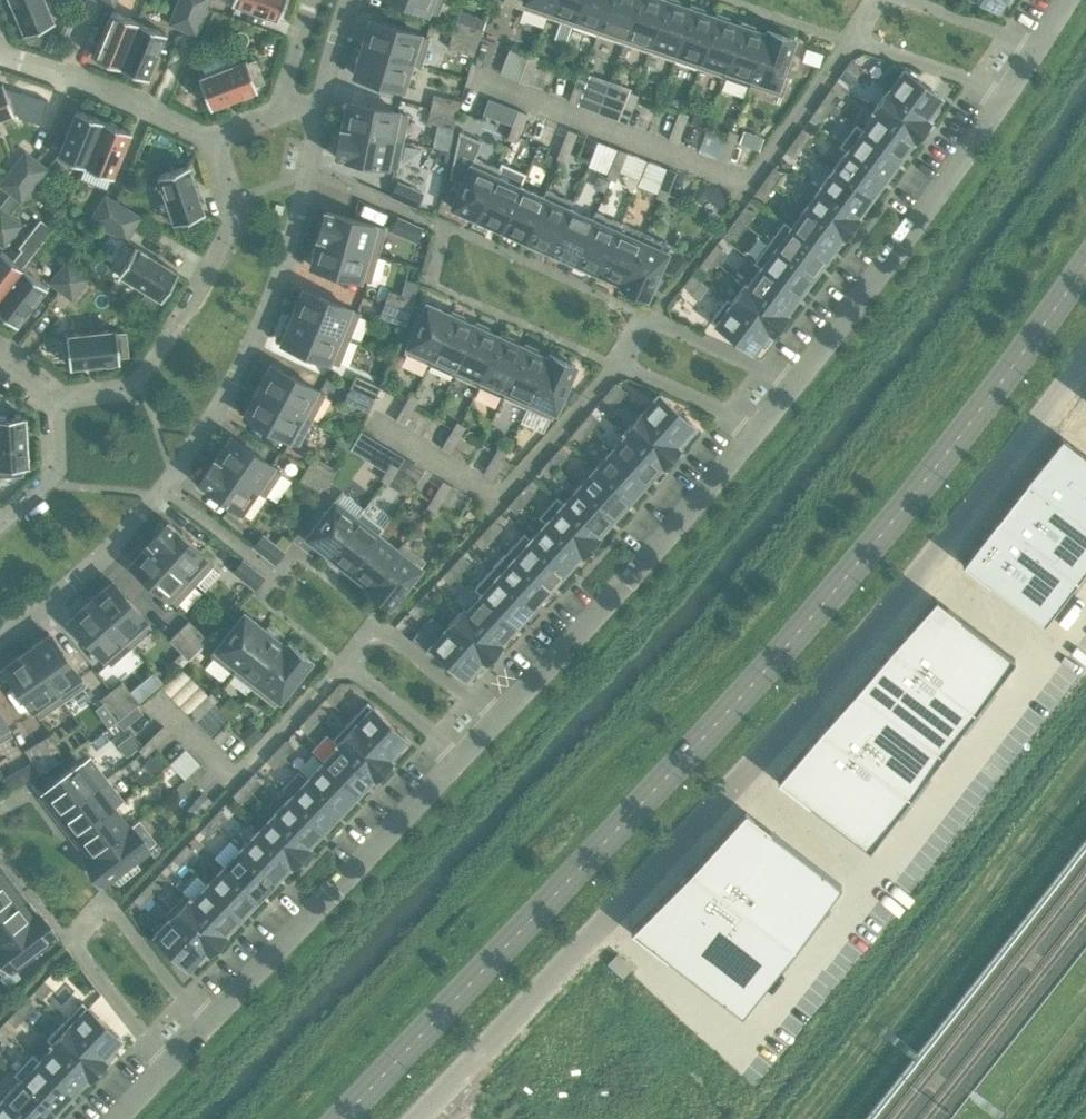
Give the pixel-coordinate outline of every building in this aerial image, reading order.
[(44,0),(10,0),(24,33),(53,21),(44,0)] [(192,2),(187,0),(178,0),(168,23),(182,29),(192,2)] [(283,0),(232,0),(231,2),(277,18),(283,0)] [(434,14),(439,0),(398,0),(434,14)] [(546,16),(552,0),(502,0),(502,1),(546,16)] [(580,0),(552,0),(546,16),(572,25),(580,0)] [(608,0),(580,0),(572,25),(597,33),(608,0)] [(636,0),(608,0),(597,33),(622,42),(636,0)] [(665,0),(636,0),(622,42),(647,51),(665,0)] [(691,4),(690,4),(689,7),(678,3),(679,0),(665,0),(647,51),(673,59),(691,4)] [(1001,12),(1009,0),(982,0),(1001,12)] [(195,34),(205,8),(192,2),(182,29),(195,34)] [(698,68),(717,13),(716,12),(714,16),(703,12),(704,9),(691,4),(673,59),(698,68)] [(120,67),(138,21),(111,10),(93,55),(120,67)] [(723,76),(742,21),(741,21),(740,24),(729,21),(730,17),(717,13),(698,68),(723,76)] [(418,64),(426,36),(369,20),(361,47),(418,64)] [(477,42),(482,28),(456,20),(451,33),(477,42)] [(146,77),(165,32),(138,21),(120,67),(146,77)] [(748,85),(767,30),(766,30),(765,33),(754,29),(755,26),(742,21),(723,76),(748,85)] [(781,74),(793,39),(767,30),(748,85),(782,96),(789,77),(781,74)] [(473,55),(477,42),(451,33),(447,46),(473,55)] [(403,88),(410,62),(418,64),(361,47),(353,73),(403,88)] [(532,70),(538,55),(529,52),(523,66),(532,70)] [(263,81),(255,59),(246,63),(245,59),(198,77),(209,106),(256,88),(255,84),(263,81)] [(850,84),(862,68),(850,60),(838,76),(850,84)] [(944,99),(902,69),(901,71),(892,64),(878,82),(887,89),(929,120),(944,99)] [(527,84),(532,70),(523,66),(518,80),(527,84)] [(582,89),(588,75),(579,71),(573,86),(582,89)] [(2,82),(0,83),(0,116),(13,112),(2,82)] [(577,104),(582,89),(573,86),(567,100),(577,104)] [(830,107),(838,95),(829,89),(821,100),(830,107)] [(929,120),(887,89),(873,109),(915,139),(929,120)] [(632,108),(638,94),(628,91),(623,105),(632,108)] [(456,114),(459,100),(433,94),(429,107),(456,114)] [(822,118),(830,107),(821,100),(813,112),(822,118)] [(399,141),(405,113),(347,101),(341,129),(399,141)] [(626,123),(632,108),(623,105),(617,119),(626,123)] [(453,127),(456,114),(429,107),(426,121),(453,127)] [(85,165),(103,120),(76,109),(58,154),(85,165)] [(521,127),(526,113),(517,109),(512,124),(521,127)] [(915,139),(873,109),(872,110),(874,112),(862,128),(855,123),(854,124),(899,158),(912,140),(913,141),(915,139)] [(682,128),(687,114),(678,110),(673,124),(682,128)] [(111,176),(130,131),(103,120),(85,165),(111,176)] [(515,141),(521,127),(512,124),(506,138),(515,141)] [(676,142),(682,128),(673,124),(667,139),(676,142)] [(899,158),(854,124),(840,144),(885,177),(899,158)] [(802,146),(810,134),(802,128),(793,139),(802,146)] [(394,168),(399,141),(341,129),(336,157),(394,168)] [(571,147),(576,132),(567,129),(562,143),(571,147)] [(732,147),(737,133),(728,129),(723,144),(732,147)] [(793,157),(802,146),(793,139),(785,151),(793,157)] [(565,161),(571,147),(562,143),(556,157),(565,161)] [(726,162),(732,147),(723,144),(717,158),(726,162)] [(885,177),(840,144),(838,145),(846,151),(833,168),(871,196),(885,177)] [(620,166),(626,152),(617,148),(611,162),(620,166)] [(47,168),(24,150),(0,182),(0,185),(21,201),(47,168)] [(474,220),(475,221),(499,168),(473,156),(451,206),(475,217),(474,220)] [(615,180),(620,166),(611,162),(606,177),(615,180)] [(203,212),(187,165),(157,175),(173,222),(203,212)] [(670,185),(676,171),(667,167),(661,182),(670,185)] [(773,185),(782,173),(773,167),(765,178),(773,185)] [(499,232),(520,186),(496,175),(499,168),(475,221),(487,226),(489,223),(499,228),(498,231),(499,232)] [(871,196),(833,168),(818,188),(857,217),(867,204),(866,203),(871,196)] [(765,196),(773,185),(765,178),(756,189),(765,196)] [(416,206),(422,193),(397,181),(391,194),(416,206)] [(665,200),(670,185),(661,182),(656,196),(665,200)] [(524,243),(547,190),(546,189),(543,196),(520,186),(499,232),(512,237),(513,234),(524,239),(522,242),(524,243)] [(857,217),(818,188),(804,207),(843,236),(857,217)] [(548,254),(572,200),(547,190),(524,243),(536,248),(537,245),(548,250),(547,253),(548,254)] [(126,240),(141,216),(104,194),(90,218),(126,240)] [(572,264),(596,211),(595,211),(592,218),(569,208),(572,201),(572,200),(548,254),(560,259),(562,256),(573,261),(571,264),(572,264)] [(744,224),(753,212),(744,206),(736,217),(744,224)] [(21,224),(0,207),(0,243),(3,246),(21,224)] [(843,236),(804,207),(790,225),(783,220),(782,221),(828,255),(832,248),(834,249),(843,236)] [(375,253),(382,226),(325,210),(318,237),(375,253)] [(597,275),(620,222),(596,211),(572,264),(585,270),(586,267),(597,272),(595,275),(597,275)] [(422,228),(396,216),(391,229),(416,241),(422,228)] [(736,235),(744,224),(736,217),(727,228),(736,235)] [(828,255),(782,221),(768,241),(813,274),(828,255)] [(621,286),(645,233),(620,222),(597,275),(609,281),(610,278),(621,282),(620,286),(621,286)] [(646,297),(670,244),(645,233),(621,286),(646,297)] [(367,280),(375,253),(318,237),(310,264),(367,280)] [(813,274),(768,241),(754,260),(799,293),(813,274)] [(177,272),(134,246),(132,249),(124,244),(112,265),(120,269),(118,272),(161,299),(177,272)] [(715,261),(724,251),(715,244),(707,255),(715,261)] [(46,285),(23,268),(0,250),(0,312),(16,324),(46,285)] [(706,273),(715,261),(707,255),(698,266),(706,273)] [(71,299),(89,277),(67,259),(49,282),(71,299)] [(799,293),(754,260),(753,262),(760,267),(748,283),(745,281),(744,283),(786,314),(787,312),(786,311),(799,293)] [(691,291),(700,280),(691,274),(683,285),(691,291)] [(786,314),(744,283),(731,301),(726,297),(725,299),(771,333),(786,314)] [(357,311),(302,289),(291,315),(346,337),(357,311)] [(409,312),(414,299),(388,290),(383,303),(409,312)] [(771,333),(725,299),(710,319),(756,353),(771,333)] [(429,364),(453,311),(451,310),(450,313),(426,302),(403,352),(429,364)] [(405,325),(409,312),(383,303),(379,316),(405,325)] [(453,375),(477,321),(476,321),(474,324),(464,319),(465,316),(453,311),(429,364),(453,375)] [(336,363),(346,337),(291,315),(281,341),(336,363)] [(478,385),(501,332),(500,332),(499,335),(488,330),(489,327),(477,321),(453,375),(478,385)] [(128,355),(125,332),(116,333),(116,329),(66,334),(69,366),(119,360),(119,356),(128,355)] [(502,396),(526,343),(524,343),(523,346),(512,341),(514,338),(501,332),(478,385),(502,396)] [(526,407),(550,354),(549,353),(547,357),(537,352),(538,349),(526,343),(502,396),(526,407)] [(551,418),(575,365),(550,354),(526,407),(551,418)] [(322,392),(270,364),(257,389),(309,417),(322,392)] [(380,386),(355,374),(349,387),(374,399),(380,386)] [(612,407),(626,391),(615,382),(602,398),(612,407)] [(374,399),(349,387),(343,400),(368,411),(374,399)] [(309,417),(257,389),(243,414),(296,442),(309,417)] [(410,411),(418,398),(410,393),(402,406),(410,411)] [(696,428),(657,393),(640,412),(678,447),(696,428)] [(403,424),(410,411),(402,406),(394,419),(403,424)] [(588,430),(598,419),(589,412),(580,423),(588,430)] [(678,447),(640,412),(624,430),(662,464),(678,447)] [(23,475),(22,466),(27,465),(23,415),(0,417),(0,476),(23,475)] [(457,439),(465,426),(456,421),(448,434),(457,439)] [(579,440),(588,430),(580,423),(571,434),(579,440)] [(662,464),(624,430),(623,431),(625,433),(610,450),(645,481),(660,465),(661,466),(662,464)] [(449,452),(457,439),(448,434),(440,447),(449,452)] [(1026,479),(1085,525),(1085,455),(1061,435),(1026,479)] [(279,470),(230,436),(214,459),(266,495),(263,493),(279,470)] [(498,464),(506,451),(498,446),(490,459),(498,464)] [(557,466),(566,455),(558,448),(549,459),(557,466)] [(645,481),(610,450),(594,467),(629,499),(645,481)] [(396,470),(404,457),(396,452),(388,465),(396,470)] [(337,469),(313,455),(306,467),(329,481),(337,469)] [(266,495),(214,459),(198,483),(240,512),(241,511),(248,515),(252,514),(266,495)] [(490,477),(498,464),(490,459),(482,472),(490,477)] [(548,476),(557,466),(549,459),(539,469),(548,476)] [(388,483),(396,470),(388,465),(380,478),(388,483)] [(329,481),(306,467),(299,479),(322,493),(329,481)] [(629,499),(594,467),(578,485),(613,517),(629,499)] [(996,518),(1077,580),(1085,568),(1085,525),(1026,479),(996,518)] [(442,498),(450,485),(442,480),(434,493),(442,498)] [(525,502),(534,491),(526,484),(517,495),(525,502)] [(613,517),(578,485),(563,501),(557,495),(555,497),(598,536),(609,523),(608,522),(613,517)] [(326,556),(362,510),(361,510),(363,507),(342,490),(306,536),(327,552),(325,555),(326,556)] [(435,511),(442,498),(434,493),(426,506),(435,511)] [(515,512),(525,502),(517,495),(507,505),(515,512)] [(598,536),(555,497),(539,515),(581,553),(598,536)] [(347,572),(382,527),(362,510),(326,556),(336,564),(338,562),(348,569),(346,572),(347,572)] [(581,553),(539,515),(538,516),(544,522),(530,538),(523,532),(523,533),(564,570),(570,564),(571,565),(581,553)] [(996,518),(961,562),(988,582),(989,582),(1043,624),(1077,580),(996,518)] [(492,537),(501,527),(493,520),(484,530),(492,537)] [(212,561),(168,521),(149,542),(193,582),(212,561)] [(368,589),(403,543),(403,542),(398,549),(378,533),(383,527),(382,527),(347,572),(357,581),(359,578),(369,585),(367,588),(368,589)] [(482,548),(492,537),(484,530),(474,540),(482,548)] [(564,570),(523,533),(506,551),(548,588),(564,570)] [(283,551),(262,534),(253,545),(274,562),(283,551)] [(193,582),(149,542),(130,562),(174,602),(193,582)] [(389,606),(425,560),(403,543),(368,589),(389,606)] [(548,588),(506,551),(490,568),(532,606),(548,588)] [(459,572),(469,562),(461,555),(451,565),(459,572)] [(449,583),(459,572),(451,565),(441,575),(449,583)] [(532,606),(490,568),(474,586),(516,624),(532,606)] [(151,625),(112,581),(90,599),(130,644),(151,625)] [(516,624),(474,586),(473,587),(479,593),(466,608),(464,606),(462,608),(500,643),(502,641),(501,640),(516,624)] [(426,607),(436,597),(428,589),(418,600),(426,607)] [(935,597),(891,647),(974,711),(1014,658),(935,597)] [(130,644),(90,599),(69,618),(109,662),(130,644)] [(416,617),(426,607),(418,600),(408,610),(416,617)] [(500,643),(462,608),(446,626),(484,661),(500,643)] [(232,672),(268,626),(267,626),(265,628),(244,612),(210,655),(232,672)] [(208,639),(188,619),(178,629),(198,649),(208,639)] [(253,689),(289,643),(288,642),(286,645),(276,638),(278,635),(268,626),(232,672),(253,689)] [(484,661),(446,626),(429,644),(467,679),(484,661)] [(198,649),(178,629),(168,639),(188,659),(198,649)] [(83,682),(49,634),(26,650),(60,698),(83,682)] [(274,706),(310,660),(289,643),(253,689),(274,706)] [(891,647),(856,688),(941,753),(974,711),(891,647)] [(60,698),(26,650),(3,666),(37,715),(60,698)] [(139,702),(121,680),(110,689),(128,711),(139,702)] [(333,704),(343,694),(335,687),(325,697),(333,704)] [(856,688),(820,728),(909,796),(941,753),(856,688)] [(128,711),(110,689),(99,698),(117,719),(128,711)] [(206,709),(217,698),(210,691),(199,702),(206,709)] [(409,741),(367,701),(349,720),(391,759),(409,741)] [(195,720),(206,709),(199,702),(188,713),(195,720)] [(316,722),(326,711),(319,704),(309,714),(316,722)] [(0,713),(0,737),(10,732),(0,713)] [(307,732),(316,722),(309,714),(299,725),(307,732)] [(391,759),(349,720),(332,737),(374,777),(391,759)] [(156,742),(168,731),(163,725),(151,737),(156,742)] [(219,743),(230,732),(223,726),(212,736),(219,743)] [(820,728),(776,778),(868,849),(909,796),(820,728)] [(63,757),(48,734),(36,742),(51,765),(63,757)] [(144,754),(156,742),(151,737),(139,749),(144,754)] [(374,777),(332,737),(331,738),(338,744),(322,761),(357,794),(374,777)] [(283,757),(293,746),(285,739),(275,749),(283,757)] [(51,765),(36,742),(24,749),(39,772),(51,765)] [(274,767),(283,757),(275,749),(266,759),(274,767)] [(60,814),(106,778),(89,756),(43,791),(60,814)] [(357,794),(322,761),(306,778),(340,811),(357,794)] [(194,780),(206,769),(201,763),(189,775),(194,780)] [(250,792),(260,781),(252,774),(242,784),(250,792)] [(182,792),(194,780),(189,775),(177,787),(182,792)] [(76,835),(122,799),(106,778),(60,814),(76,835)] [(340,811),(306,778),(289,795),(324,828),(340,811)] [(241,802),(250,792),(242,784),(233,794),(241,802)] [(324,828),(289,795),(273,813),(308,846),(319,835),(318,834),(324,828)] [(87,860),(139,821),(138,820),(129,826),(114,807),(123,800),(122,799),(76,835),(92,855),(87,859),(87,860)] [(227,816),(219,809),(209,819),(217,826),(227,816)] [(744,810),(690,867),(794,946),(841,884),(744,810)] [(308,846),(273,813),(256,830),(291,864),(308,846)] [(207,837),(217,826),(209,819),(199,829),(207,837)] [(103,881),(155,841),(139,821),(87,860),(103,881)] [(291,864),(256,830),(239,848),(274,880),(279,874),(280,875),(291,864)] [(184,861),(193,851),(186,844),(176,854),(184,861)] [(274,880),(239,848),(223,865),(257,898),(274,880)] [(174,872),(184,861),(176,854),(166,864),(174,872)] [(257,898),(223,865),(206,883),(241,915),(257,898)] [(690,867),(630,930),(741,1015),(794,946),(690,867)] [(18,897),(1,876),(0,877),(0,910),(18,897)] [(151,896),(160,886),(153,878),(143,889),(151,896)] [(241,915),(206,883),(191,899),(184,893),(183,894),(225,934),(226,932),(225,931),(241,915)] [(141,906),(151,896),(143,889),(133,899),(141,906)] [(225,934),(183,894),(167,911),(209,951),(225,934)] [(39,914),(38,912),(32,916),(18,897),(0,910),(0,944),(39,914)] [(209,951),(167,911),(165,913),(170,917),(153,934),(191,970),(209,951)] [(39,914),(0,944),(0,969),(3,973),(54,934),(39,914)] [(629,966),(617,954),(610,962),(622,974),(629,966)] [(473,1094),(501,1118),(502,1117),(504,1118),(571,1118),(598,1086),(654,1020),(614,983),(615,982),(596,964),(473,1094)] [(41,998),(51,987),(43,980),(33,990),(41,998)] [(27,997),(17,1008),(25,1015),(34,1005),(27,997)] [(82,1001),(64,1019),(106,1059),(123,1041),(82,1001)] [(15,1025),(25,1015),(17,1008),(7,1018),(15,1025)] [(106,1059),(64,1019),(48,1037),(89,1076),(106,1059)] [(89,1076),(48,1037),(46,1038),(53,1044),(39,1059),(32,1053),(31,1054),(72,1093),(87,1077),(88,1078),(89,1076)] [(72,1093),(31,1054),(14,1072),(55,1110),(72,1093)] [(712,1058),(694,1080),(734,1114),(751,1094),(712,1058)] [(14,1072),(13,1073),(20,1079),(4,1095),(29,1118),(49,1118),(51,1117),(50,1116),(55,1110),(14,1072)] [(675,1102),(695,1118),(730,1118),(734,1114),(694,1080),(675,1102)] [(4,1095),(0,1100),(0,1118),(29,1118),(4,1095)] [(661,1118),(695,1118),(675,1102),(661,1118)]
